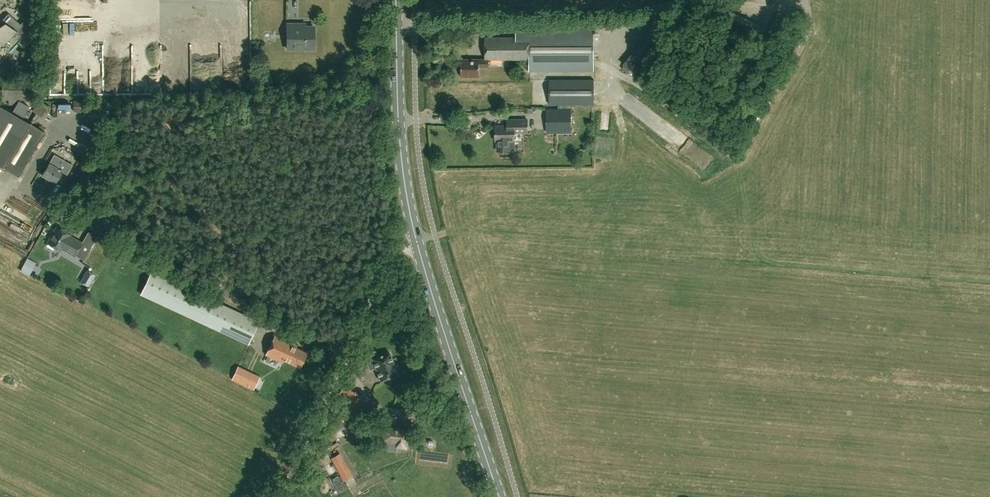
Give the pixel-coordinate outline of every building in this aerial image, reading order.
[(4,25),(0,27),(0,62),(18,42),(23,48),(37,33),(31,27),(28,31),(8,13),(1,22),(4,25)] [(664,18),(622,65),(637,79),(679,31),(664,18)] [(287,49),(314,49),(314,25),(306,25),(306,22),(287,22),(287,49)] [(137,28),(140,40),(147,38),(144,26),(137,28)] [(486,37),(486,59),(489,59),(499,59),(530,61),(530,70),(592,70),(594,27),(517,27),(517,37),(486,37)] [(489,67),(489,59),(486,59),(462,59),(462,77),(480,77),(480,67),(489,67)] [(550,104),(594,104),(594,80),(550,80),(550,104)] [(52,108),(40,101),(33,113),(44,120),(52,108)] [(0,106),(0,166),(19,177),(45,132),(0,106)] [(572,124),(571,108),(547,109),(548,125),(572,124)] [(100,116),(89,111),(85,119),(96,124),(100,116)] [(598,119),(598,130),(607,130),(607,119),(598,119)] [(496,126),(496,141),(497,141),(497,151),(510,151),(510,141),(515,141),(515,138),(515,133),(528,133),(528,120),(508,120),(508,126),(496,126)] [(67,138),(65,142),(74,147),(77,143),(67,138)] [(34,155),(40,158),(45,147),(38,145),(34,155)] [(73,165),(55,155),(43,176),(56,183),(62,172),(67,174),(73,165)] [(74,257),(75,255),(84,260),(98,237),(88,231),(82,243),(69,236),(70,235),(56,227),(47,243),(61,251),(61,250),(74,257)] [(25,256),(18,269),(26,274),(34,261),(25,256)] [(260,322),(217,301),(153,269),(142,291),(249,344),(260,322)] [(93,277),(86,273),(79,283),(86,287),(93,277)] [(284,361),(300,368),(307,354),(297,349),(298,346),(275,336),(266,356),(283,364),(284,361)] [(375,351),(364,355),(369,370),(376,368),(380,380),(380,381),(381,381),(381,380),(396,375),(397,375),(397,374),(389,353),(390,353),(389,352),(388,353),(377,357),(375,351)] [(232,379),(247,386),(253,373),(238,367),(232,379)] [(348,390),(338,414),(341,415),(339,421),(330,423),(330,432),(338,437),(345,434),(347,426),(360,395),(348,390)] [(396,447),(407,448),(409,430),(385,427),(383,441),(396,443),(396,447)] [(331,458),(339,474),(349,469),(340,453),(331,458)] [(342,480),(338,482),(341,489),(346,487),(342,480)]
